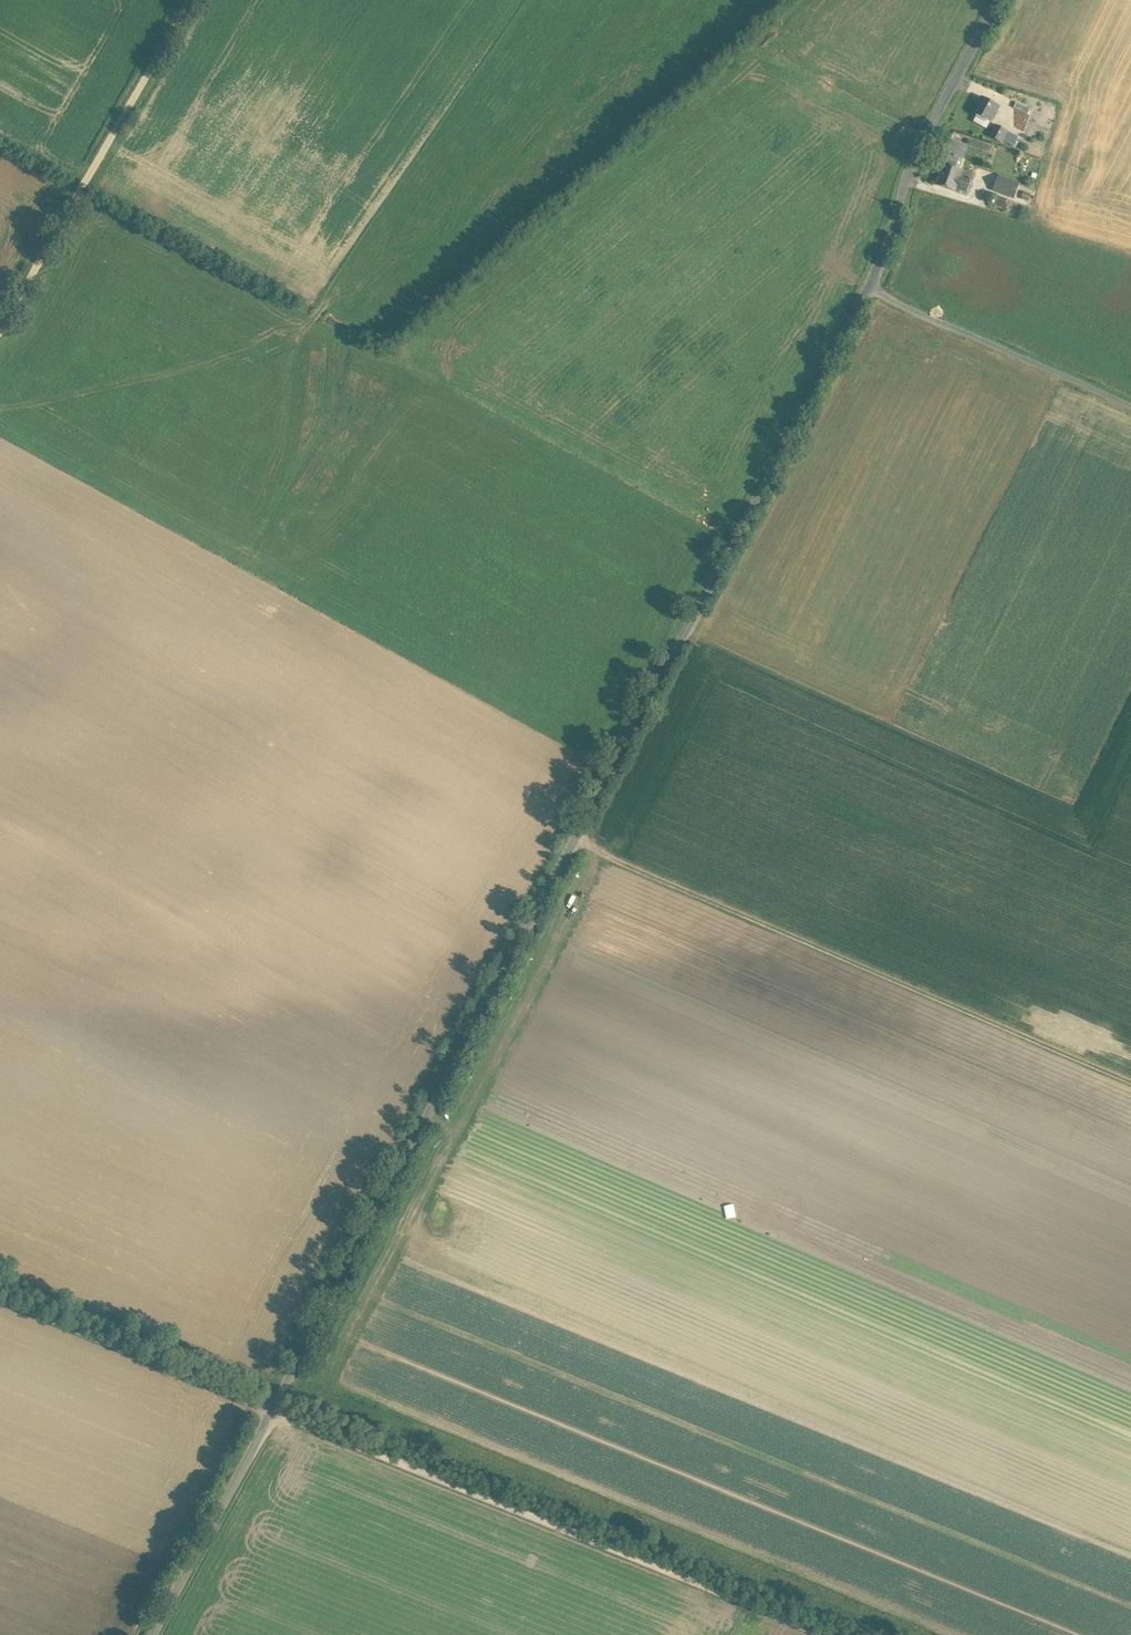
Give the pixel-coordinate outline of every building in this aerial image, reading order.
[(999,106),(982,97),(973,113),(990,122),(999,106)] [(1029,108),(1016,102),(1013,108),(1027,114),(1029,108)] [(1007,131),(996,125),(990,137),(1000,142),(1002,139),(1007,131)] [(1007,131),(1002,139),(1007,142),(1012,133),(1007,131)] [(1018,136),(1012,133),(1007,142),(1013,145),(1018,136)] [(965,147),(949,141),(944,154),(943,154),(939,164),(942,165),(935,185),(954,192),(955,188),(965,192),(970,179),(958,174),(960,169),(951,166),(955,156),(961,158),(965,147)] [(972,174),(960,169),(958,174),(970,179),(972,174)] [(1019,183),(999,176),(993,191),(1014,198),(1019,183)]
